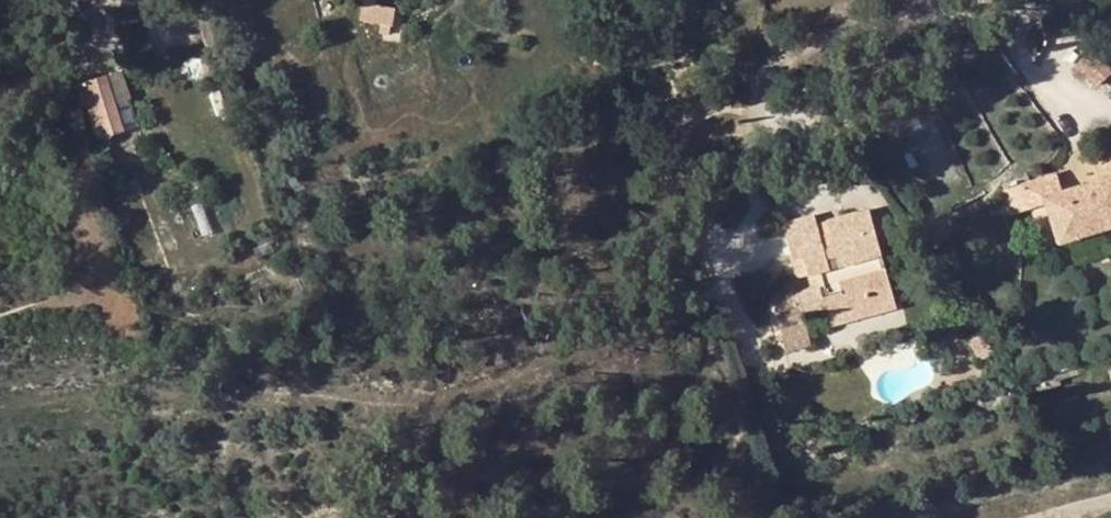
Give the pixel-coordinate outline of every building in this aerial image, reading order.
[(393,24),(396,24),(397,7),(380,5),(381,0),(365,0),(363,19),(383,22),(393,24)] [(393,24),(383,22),(381,33),(392,34),(393,24)] [(1098,83),(1110,70),(1110,69),(1091,48),(1078,61),(1098,83)] [(109,89),(105,78),(84,86),(99,138),(122,131),(112,97),(109,89)] [(109,89),(112,97),(119,94),(117,86),(109,89)] [(1048,200),(1060,240),(1110,224),(1110,155),(1094,161),(1099,179),(1065,189),(1047,195),(1048,200)] [(1065,189),(1060,172),(1021,183),(1028,206),(1048,200),(1047,195),(1065,189)] [(831,231),(821,233),(818,223),(815,213),(784,222),(797,276),(808,273),(821,270),(824,282),(811,285),(776,307),(779,319),(802,313),(825,307),(830,325),(897,306),(869,209),(827,220),(831,231)] [(831,231),(827,220),(818,223),(821,233),(831,231)] [(821,270),(808,273),(811,285),(824,282),(821,270)] [(802,313),(779,319),(787,350),(811,343),(802,313)] [(959,322),(965,332),(975,327),(968,316),(959,322)]
